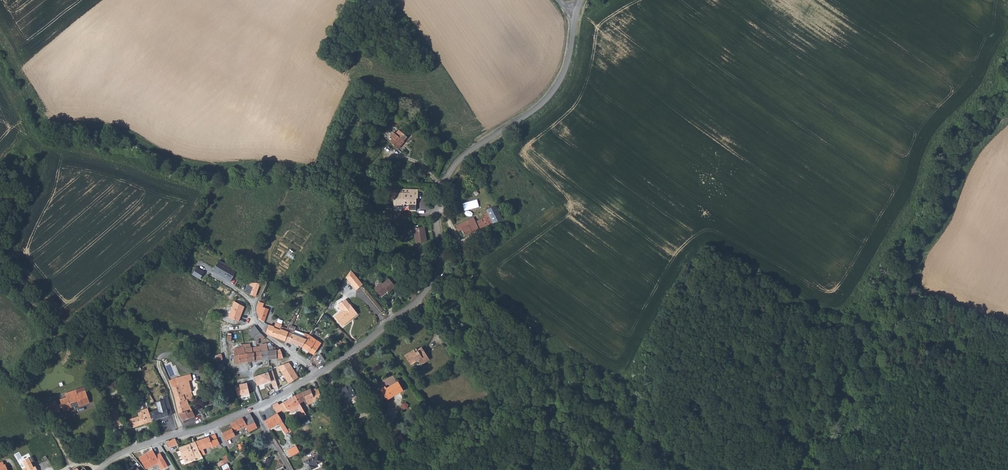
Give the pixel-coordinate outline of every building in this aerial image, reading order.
[(409,135),(403,127),(400,128),(399,130),(404,136),(405,137),(409,135)] [(399,130),(396,134),(393,138),(397,144),(402,141),(400,138),(404,136),(399,130)] [(395,189),(395,204),(409,204),(409,209),(418,209),(418,190),(395,189)] [(479,204),(451,222),(454,228),(455,228),(456,229),(458,228),(460,232),(484,220),(486,212),(479,204)] [(496,207),(486,212),(491,225),(501,220),(496,207)] [(424,228),(413,229),(414,240),(425,240),(424,228)] [(243,269),(238,265),(236,267),(223,258),(215,268),(234,281),(242,271),(243,269)] [(202,276),(207,269),(199,264),(198,266),(195,265),(192,269),(202,276)] [(368,283),(356,270),(351,277),(361,289),(368,283)] [(387,282),(378,289),(383,295),(397,281),(395,279),(389,284),(387,282)] [(397,281),(383,295),(384,297),(392,290),(395,293),(401,287),(397,281)] [(264,288),(257,284),(251,294),(258,299),(264,288)] [(245,306),(234,301),(227,318),(239,322),(245,306)] [(263,301),(259,308),(259,312),(261,316),(268,304),(263,301)] [(355,304),(340,316),(347,325),(355,319),(354,317),(361,311),(355,304)] [(256,326),(249,331),(252,336),(261,332),(256,326)] [(284,329),(279,327),(277,328),(272,327),(269,336),(287,342),(291,333),(288,332),(283,330),(284,329)] [(261,332),(252,336),(254,341),(255,340),(257,342),(263,339),(267,342),(268,341),(270,342),(272,340),(261,332)] [(309,340),(291,333),(287,342),(303,349),(309,340)] [(312,335),(309,340),(303,349),(310,353),(319,340),(312,335)] [(345,340),(343,341),(341,339),(338,342),(344,348),(348,344),(345,340)] [(319,340),(310,353),(314,357),(324,343),(319,340)] [(245,347),(235,349),(235,355),(234,355),(235,364),(248,362),(248,353),(246,353),(245,349),(245,347)] [(277,347),(268,348),(268,353),(270,360),(284,358),(283,349),(277,349),(277,347)] [(268,353),(262,353),(261,348),(259,348),(255,349),(256,361),(270,360),(268,353)] [(255,349),(245,349),(246,353),(248,353),(248,362),(256,361),(255,349)] [(428,349),(423,352),(424,353),(422,355),(420,352),(411,358),(417,366),(424,361),(428,367),(433,364),(430,359),(433,357),(428,349)] [(320,357),(313,364),(319,370),(327,363),(320,357)] [(289,362),(278,366),(288,384),(298,378),(289,362)] [(172,367),(161,372),(163,376),(174,372),(172,367)] [(268,372),(254,377),(257,386),(271,382),(268,372)] [(193,378),(179,381),(181,387),(194,384),(193,378)] [(186,398),(181,387),(179,381),(171,384),(179,414),(183,424),(197,419),(191,406),(190,403),(196,400),(195,395),(186,398)] [(241,396),(250,394),(247,383),(239,385),(239,387),(236,388),(237,396),(241,395),(241,396)] [(402,384),(391,391),(389,389),(385,393),(391,404),(408,393),(402,384)] [(350,386),(338,393),(343,404),(356,397),(360,405),(365,401),(360,391),(354,393),(350,386)] [(318,390),(313,392),(312,391),(305,394),(309,403),(310,407),(319,403),(317,398),(321,397),(323,401),(324,401),(320,391),(319,391),(318,390)] [(75,397),(68,399),(67,398),(60,401),(65,413),(72,411),(71,408),(75,407),(76,408),(81,406),(82,407),(91,404),(86,392),(78,394),(78,397),(77,398),(75,397)] [(305,394),(297,398),(303,409),(309,420),(310,423),(315,419),(311,409),(307,410),(305,405),(309,403),(305,394)] [(171,416),(168,408),(163,397),(159,398),(160,402),(156,403),(159,410),(150,413),(152,421),(171,416)] [(297,398),(285,404),(292,415),(292,414),(303,409),(297,398)] [(56,403),(49,406),(52,416),(60,413),(56,403)] [(111,406),(106,405),(106,409),(106,419),(114,420),(118,426),(121,424),(119,420),(118,420),(119,411),(115,411),(115,406),(111,406)] [(286,427),(275,408),(271,411),(275,416),(266,422),(271,431),(279,425),(282,429),(286,427)] [(149,409),(140,411),(141,415),(131,418),(132,422),(133,427),(152,421),(150,413),(149,409)] [(303,409),(292,414),(294,418),(298,416),(303,417),(305,422),(309,420),(303,409)] [(250,416),(233,426),(235,429),(224,435),(228,442),(239,436),(238,434),(244,431),(243,429),(248,426),(254,422),(250,416)] [(254,422),(248,426),(251,432),(258,428),(254,422)] [(44,435),(26,443),(27,447),(40,442),(46,439),(44,435)] [(212,441),(210,437),(204,439),(208,449),(212,447),(212,448),(220,445),(218,439),(212,441)] [(174,439),(168,440),(171,447),(177,445),(174,439)] [(204,439),(196,442),(200,451),(202,458),(206,456),(203,450),(208,449),(204,439)] [(168,440),(162,441),(164,449),(171,447),(168,440)] [(242,453),(247,451),(243,441),(238,443),(242,453)] [(196,442),(190,444),(194,453),(200,451),(196,442)] [(190,444),(178,448),(183,462),(188,461),(187,456),(191,455),(193,459),(196,458),(194,453),(190,444)] [(153,450),(137,457),(143,469),(163,461),(160,454),(155,456),(153,450)] [(225,458),(221,460),(222,463),(216,467),(218,469),(229,462),(226,454),(224,455),(225,458)] [(307,462),(310,469),(315,469),(316,469),(315,468),(323,464),(320,457),(307,462)]
